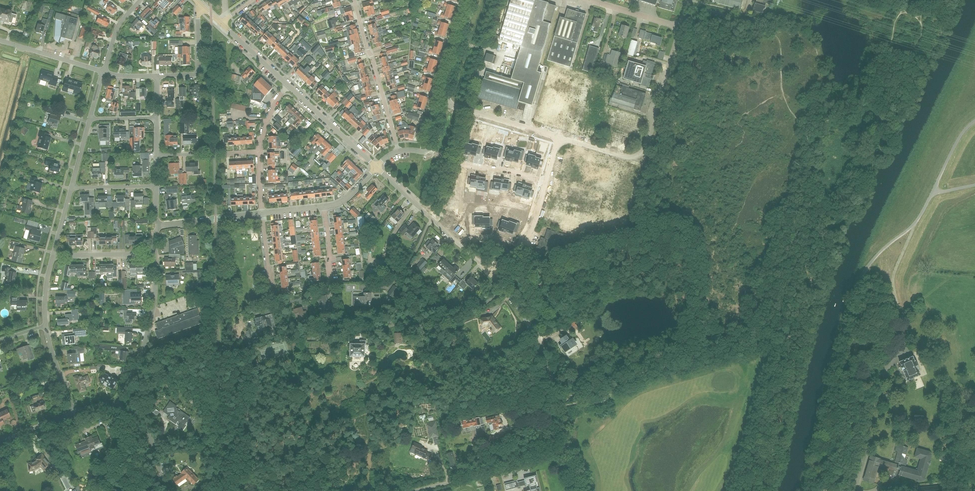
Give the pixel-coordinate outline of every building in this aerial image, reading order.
[(29,11),(32,3),(23,0),(21,4),(23,4),(21,9),(29,11)] [(165,0),(156,0),(155,1),(156,2),(154,5),(157,8),(159,6),(160,5),(165,0)] [(172,0),(165,0),(160,5),(159,6),(164,11),(168,7),(169,7),(174,2),(172,0)] [(266,2),(270,8),(275,5),(277,8),(279,7),(276,1),(272,3),(271,0),(269,0),(266,2)] [(281,0),(277,0),(276,1),(279,7),(282,6),(284,11),(283,11),(285,15),(288,13),(287,10),(281,0)] [(287,10),(288,9),(287,7),(290,6),(286,0),(281,0),(287,10)] [(371,1),(362,3),(364,8),(373,6),(379,4),(378,1),(378,0),(371,0),(371,1)] [(537,0),(508,0),(498,33),(501,34),(499,40),(515,45),(513,50),(519,52),(511,79),(524,83),(522,90),(518,102),(532,106),(542,73),(537,72),(551,27),(550,27),(556,6),(548,4),(549,3),(537,0)] [(660,4),(658,7),(674,12),(677,0),(662,0),(662,1),(660,1),(660,4)] [(713,1),(713,2),(740,10),(742,0),(710,0),(713,1)] [(770,1),(766,0),(764,0),(762,5),(755,3),(753,10),(762,13),(763,9),(764,10),(766,3),(769,4),(770,1)] [(266,2),(262,5),(268,15),(270,14),(269,11),(271,10),(270,8),(266,2)] [(341,6),(340,2),(333,3),(334,6),(328,8),(328,7),(325,8),(325,9),(321,10),(322,14),(323,13),(328,12),(334,10),(337,10),(337,8),(339,7),(341,6)] [(447,10),(454,13),(455,6),(448,4),(449,3),(446,2),(444,6),(448,7),(447,10)] [(113,6),(110,3),(106,9),(109,12),(112,14),(113,13),(114,14),(115,12),(114,12),(117,9),(113,6)] [(178,5),(172,11),(176,15),(182,9),(178,5)] [(268,15),(262,5),(258,7),(261,13),(263,15),(265,14),(266,16),(268,20),(269,19),(271,18),(268,15)] [(88,6),(87,9),(98,15),(100,12),(88,6)] [(341,6),(339,7),(341,15),(343,14),(352,12),(351,6),(342,9),(341,6)] [(374,10),(373,6),(364,8),(365,13),(367,12),(368,16),(375,14),(373,10),(374,10)] [(12,23),(13,18),(16,19),(17,15),(11,13),(12,11),(0,8),(0,20),(12,23)] [(145,11),(141,15),(145,19),(151,13),(147,9),(145,11)] [(575,11),(567,9),(565,18),(560,17),(547,60),(564,65),(569,66),(571,67),(583,24),(586,14),(578,12),(579,11),(576,10),(575,11)] [(454,13),(447,10),(446,14),(442,13),(441,17),(444,18),(445,17),(452,19),(454,13)] [(344,19),(345,22),(354,20),(353,16),(352,12),(343,14),(344,18),(344,19)] [(55,36),(55,37),(55,38),(55,39),(56,40),(57,40),(58,41),(59,41),(60,41),(61,41),(62,41),(64,40),(64,39),(65,38),(72,40),(76,25),(78,19),(56,13),(54,19),(56,19),(55,36)] [(253,22),(251,20),(246,26),(249,29),(263,15),(261,13),(253,22)] [(246,26),(251,20),(246,15),(240,21),(242,23),(246,26)] [(263,15),(249,29),(253,33),(258,27),(257,25),(262,19),(264,21),(266,19),(263,15)] [(302,24),(305,20),(300,15),(296,19),(302,24)] [(97,21),(100,23),(102,24),(102,25),(106,27),(106,26),(107,26),(107,25),(108,26),(109,24),(108,23),(109,21),(99,16),(97,21)] [(153,19),(151,17),(148,21),(154,27),(161,21),(156,17),(153,19)] [(601,19),(595,17),(592,26),(595,27),(594,31),(597,32),(601,19)] [(39,33),(42,34),(44,28),(45,28),(47,20),(43,18),(41,25),(38,24),(36,32),(37,33),(38,33),(39,33)] [(134,30),(136,29),(138,31),(144,25),(137,19),(132,25),(131,27),(134,30)] [(336,27),(334,20),(328,22),(330,29),(336,27)] [(369,25),(370,30),(377,29),(377,28),(375,23),(375,21),(373,22),(372,20),(370,21),(371,25),(369,25)] [(440,28),(447,31),(449,24),(442,22),(443,21),(439,20),(438,24),(441,25),(440,28)] [(157,32),(149,24),(146,27),(154,35),(157,32)] [(190,24),(180,24),(178,24),(178,27),(180,27),(180,32),(175,32),(175,35),(182,35),(182,32),(190,32),(190,24)] [(355,25),(346,27),(348,36),(358,33),(357,29),(355,25)] [(629,27),(622,25),(619,35),(622,36),(622,37),(623,37),(622,38),(626,39),(629,27)] [(82,27),(79,37),(86,39),(89,29),(82,27)] [(100,30),(91,27),(88,37),(97,40),(98,36),(102,37),(103,33),(99,32),(100,30)] [(258,27),(253,33),(257,36),(260,33),(261,34),(263,32),(264,32),(258,27)] [(447,31),(440,28),(439,32),(436,31),(435,35),(438,36),(438,35),(445,37),(447,31)] [(289,37),(295,34),(291,29),(286,32),(289,37)] [(386,31),(371,35),(372,39),(379,38),(382,37),(381,34),(383,34),(383,35),(388,33),(387,30),(386,31)] [(644,39),(644,38),(649,40),(649,38),(651,39),(650,42),(656,44),(656,45),(660,46),(662,38),(656,36),(656,35),(646,32),(641,30),(639,38),(644,39)] [(263,32),(261,34),(262,35),(263,36),(262,37),(268,42),(273,36),(267,31),(265,34),(265,33),(263,32)] [(274,38),(273,36),(268,42),(271,46),(280,36),(279,36),(281,34),(279,31),(276,33),(278,35),(274,38)] [(325,31),(317,33),(318,39),(326,37),(325,31)] [(271,46),(275,49),(280,43),(278,41),(281,38),(280,36),(271,46)] [(280,43),(275,49),(278,52),(290,39),(288,37),(281,44),(280,43)] [(379,38),(372,39),(374,44),(376,43),(377,47),(382,46),(381,42),(383,41),(382,37),(379,38)] [(435,47),(442,49),(443,42),(437,40),(437,39),(434,38),(432,42),(436,43),(435,47)] [(278,52),(281,55),(287,49),(285,48),(292,41),(290,39),(278,52)] [(637,42),(631,40),(627,55),(633,56),(637,42)] [(91,49),(89,56),(93,57),(93,56),(98,58),(99,51),(100,49),(98,47),(91,45),(92,43),(87,42),(86,47),(91,49)] [(361,42),(350,45),(352,50),(354,50),(355,54),(362,52),(361,48),(362,47),(361,42)] [(281,55),(285,58),(297,46),(295,44),(289,51),(287,49),(281,55)] [(318,44),(311,52),(314,55),(321,47),(319,44),(318,44)] [(297,46),(285,58),(289,62),(294,56),(292,55),(299,47),(298,45),(297,46)] [(178,50),(178,54),(190,54),(190,46),(180,47),(180,50),(178,50)] [(588,73),(589,72),(592,73),(599,49),(589,46),(582,70),(586,71),(586,72),(588,73)] [(442,49),(435,47),(434,50),(430,49),(429,53),(433,54),(433,53),(440,55),(442,49)] [(307,53),(301,48),(297,53),(300,56),(303,57),(307,53)] [(608,54),(605,53),(603,60),(606,61),(605,64),(607,64),(606,67),(612,69),(613,66),(617,67),(622,53),(612,50),(611,55),(608,54)] [(126,62),(127,59),(125,59),(125,57),(131,59),(131,56),(120,53),(119,57),(117,64),(125,66),(126,62)] [(381,63),(388,61),(387,56),(386,56),(385,53),(384,53),(381,54),(382,58),(380,58),(381,63)] [(494,55),(487,53),(484,61),(492,63),(494,64),(497,56),(494,56),(494,55)] [(190,65),(190,54),(178,54),(178,58),(183,58),(183,61),(181,61),(181,65),(190,65)] [(163,55),(157,55),(156,61),(160,61),(160,65),(172,65),(172,61),(175,61),(175,57),(163,57),(163,55)] [(151,56),(144,56),(142,56),(142,60),(141,60),(140,61),(140,62),(140,63),(141,64),(142,64),(142,65),(145,64),(145,65),(151,65),(151,59),(151,56)] [(299,61),(294,56),(289,62),(294,67),(299,61)] [(429,65),(436,67),(438,61),(431,59),(431,57),(428,56),(427,60),(430,61),(429,65)] [(359,69),(366,67),(364,63),(362,63),(361,59),(359,60),(359,62),(357,62),(358,64),(359,69)] [(642,65),(629,61),(623,79),(641,84),(640,84),(648,87),(650,78),(649,78),(650,75),(651,75),(654,63),(647,61),(644,60),(642,65)] [(295,72),(299,75),(304,70),(299,65),(297,67),(299,69),(295,72)] [(308,66),(304,70),(299,75),(303,79),(312,69),(314,67),(312,65),(310,68),(308,66)] [(436,67),(429,65),(428,68),(425,67),(424,71),(427,72),(427,71),(434,73),(436,67)] [(312,69),(303,79),(306,82),(312,76),(310,75),(316,68),(314,66),(314,67),(312,69)] [(241,76),(242,76),(244,79),(243,80),(246,82),(255,73),(252,69),(250,67),(250,68),(249,67),(241,76)] [(367,72),(366,67),(359,69),(360,72),(354,72),(350,73),(351,76),(352,76),(355,75),(367,72)] [(47,72),(42,70),(41,75),(40,79),(49,82),(49,84),(55,86),(58,78),(53,77),(53,74),(47,72)] [(327,70),(321,76),(324,78),(329,73),(327,70)] [(484,79),(483,79),(478,98),(516,109),(518,102),(522,90),(524,83),(511,79),(486,72),(484,79)] [(397,73),(385,76),(386,81),(395,79),(395,77),(398,76),(397,73)] [(316,76),(314,74),(312,76),(306,82),(310,86),(313,88),(318,82),(314,79),(316,76)] [(425,83),(432,85),(433,79),(426,77),(427,76),(424,75),(422,79),(426,80),(425,83)] [(251,86),(254,88),(251,99),(255,101),(261,103),(266,95),(272,88),(261,78),(257,82),(256,81),(251,86)] [(66,79),(62,90),(66,91),(68,88),(74,90),(74,93),(79,94),(82,84),(66,79)] [(395,79),(386,81),(388,86),(390,85),(391,89),(396,88),(395,84),(397,84),(395,79)] [(432,85),(425,83),(424,87),(420,86),(419,89),(422,90),(423,89),(430,91),(432,85)] [(624,87),(616,84),(611,102),(640,111),(646,93),(629,88),(629,86),(625,85),(624,87)] [(194,87),(190,87),(190,96),(197,96),(197,98),(201,98),(201,85),(194,85),(194,87)] [(325,87),(322,85),(316,91),(322,97),(328,92),(324,88),(325,87)] [(371,85),(364,87),(367,96),(371,95),(370,91),(372,90),(371,85)] [(112,90),(113,87),(108,86),(107,92),(108,92),(106,98),(113,100),(115,91),(112,90)] [(129,86),(123,86),(123,96),(128,96),(128,98),(135,98),(135,92),(132,92),(132,87),(129,87),(129,86)] [(175,87),(168,87),(168,93),(168,98),(166,98),(166,105),(167,105),(167,107),(171,107),(171,105),(174,105),(174,98),(174,94),(175,93),(175,87)] [(328,92),(322,97),(326,101),(335,91),(337,89),(335,87),(333,89),(331,88),(328,92)] [(180,96),(180,99),(177,99),(177,107),(184,107),(184,100),(184,96),(186,96),(186,88),(179,88),(179,96),(180,96)] [(406,92),(406,89),(404,90),(396,92),(398,97),(396,98),(395,95),(391,96),(392,101),(390,101),(391,106),(400,104),(399,99),(406,97),(405,92),(406,92)] [(335,91),(326,101),(330,104),(335,98),(339,94),(335,91)] [(419,101),(426,103),(428,97),(421,95),(421,94),(418,93),(417,97),(420,98),(419,101)] [(335,98),(330,104),(333,107),(336,104),(338,105),(340,103),(335,98)] [(369,100),(364,102),(365,105),(369,104),(371,112),(373,111),(380,110),(378,104),(374,106),(373,102),(370,102),(369,100)] [(426,103),(419,101),(418,105),(415,104),(414,108),(417,109),(417,107),(424,110),(426,103)] [(117,113),(120,104),(118,103),(115,103),(112,102),(110,111),(117,113)] [(249,106),(231,102),(230,108),(248,112),(249,106)] [(401,109),(400,104),(391,106),(393,111),(393,110),(394,115),(398,114),(400,113),(401,115),(407,113),(406,112),(408,112),(407,109),(403,110),(402,108),(401,109)] [(289,113),(293,108),(289,105),(283,111),(281,114),(284,116),(288,112),(289,113)] [(297,111),(293,108),(289,113),(290,115),(289,116),(290,116),(288,118),(290,119),(297,111)] [(48,109),(47,113),(51,114),(49,119),(48,123),(52,125),(52,126),(56,128),(57,122),(59,122),(60,116),(57,115),(58,112),(48,109)] [(346,119),(351,114),(346,109),(344,111),(345,112),(342,116),(346,119)] [(346,119),(349,122),(358,113),(359,112),(356,109),(351,114),(346,119)] [(374,116),(373,116),(374,120),(380,119),(379,115),(381,114),(380,110),(373,111),(374,116)] [(301,115),(297,111),(290,119),(288,121),(292,125),(293,124),(293,123),(296,120),(298,118),(298,117),(301,115)] [(358,113),(349,122),(353,126),(358,120),(357,118),(358,117),(358,116),(359,115),(358,113)] [(293,124),(297,127),(299,125),(305,119),(301,115),(298,117),(298,118),(296,120),(293,123),(293,124)] [(181,121),(181,133),(184,133),(184,135),(184,144),(189,144),(189,143),(197,143),(197,135),(187,135),(187,133),(188,133),(188,121),(188,116),(181,116),(181,121)] [(363,120),(360,118),(358,120),(353,126),(359,131),(361,129),(363,131),(368,126),(366,124),(364,126),(360,122),(363,120)] [(178,136),(173,136),(170,136),(169,124),(172,124),(171,119),(164,119),(164,136),(166,136),(166,146),(173,146),(173,145),(178,145),(178,136)] [(250,129),(250,126),(256,125),(255,121),(249,121),(245,121),(246,126),(246,129),(250,129)] [(106,129),(99,129),(100,139),(100,141),(110,141),(109,125),(106,125),(106,129)] [(126,127),(114,128),(114,137),(126,137),(126,139),(130,139),(130,132),(126,132),(126,127)] [(133,127),(131,127),(131,135),(135,135),(135,138),(130,138),(130,145),(130,151),(135,151),(134,141),(139,140),(139,137),(143,137),(143,133),(144,133),(144,131),(144,128),(133,128),(133,127)] [(49,134),(39,131),(38,136),(40,137),(38,147),(47,150),(50,138),(48,137),(49,134)] [(246,144),(253,144),(252,139),(254,139),(254,132),(249,132),(249,137),(246,137),(246,144)] [(296,132),(291,137),(296,142),(301,137),(296,132)] [(376,134),(374,135),(376,139),(381,146),(385,143),(381,136),(379,132),(376,134)] [(310,141),(314,145),(316,142),(321,137),(317,133),(311,140),(310,141)] [(229,143),(229,145),(235,145),(234,138),(229,138),(229,135),(225,135),(225,137),(224,137),(224,143),(229,143)] [(373,135),(368,140),(369,140),(378,149),(381,146),(376,139),(374,135),(373,135)] [(325,140),(321,137),(316,142),(314,145),(312,147),(308,151),(312,154),(314,152),(317,149),(325,140)] [(329,144),(325,140),(317,149),(314,152),(316,154),(319,151),(321,153),(329,144)] [(472,145),(470,155),(476,156),(476,155),(476,153),(479,154),(481,148),(478,147),(479,143),(473,142),(472,145)] [(463,143),(461,150),(464,151),(463,154),(470,156),(470,155),(472,145),(466,143),(466,144),(463,143)] [(333,148),(329,144),(321,153),(324,156),(324,157),(330,162),(331,163),(337,157),(332,152),(330,154),(328,152),(333,148)] [(302,150),(297,145),(290,152),(296,157),(302,150)] [(484,148),(482,154),(485,155),(484,157),(491,159),(491,158),(494,146),(488,145),(487,148),(484,148)] [(494,146),(491,158),(497,160),(498,157),(500,158),(503,148),(494,145),(494,146)] [(506,147),(503,157),(506,157),(505,160),(512,162),(512,161),(515,149),(506,147)] [(515,149),(512,161),(518,163),(519,160),(522,161),(525,151),(515,148),(515,149)] [(526,155),(524,161),(527,162),(526,165),(532,167),(536,155),(536,154),(530,152),(529,156),(526,155)] [(532,167),(532,168),(538,170),(539,167),(542,168),(544,161),(541,161),(542,157),(536,155),(532,167)] [(46,158),(45,165),(50,166),(49,172),(53,173),(53,171),(58,172),(60,165),(52,163),(53,160),(46,158)] [(268,159),(268,165),(271,165),(271,168),(275,167),(275,165),(276,165),(276,162),(275,162),(275,159),(268,159)] [(347,168),(352,163),(348,159),(341,167),(344,169),(346,167),(347,168)] [(142,176),(142,171),(143,171),(143,172),(149,172),(149,160),(143,160),(143,166),(140,166),(133,166),(133,170),(133,176),(142,176)] [(92,167),(92,171),(93,177),(101,177),(101,173),(105,173),(105,167),(105,162),(99,163),(99,167),(92,167)] [(198,171),(198,163),(186,164),(186,172),(194,171),(194,175),(201,175),(200,171),(198,171)] [(293,163),(288,170),(293,174),(298,167),(293,163)] [(355,166),(352,163),(347,168),(345,170),(348,174),(350,172),(355,166)] [(179,164),(169,164),(170,167),(171,167),(171,174),(178,174),(179,174),(179,184),(180,184),(180,186),(183,186),(183,184),(183,174),(183,170),(179,170),(179,164)] [(353,177),(360,170),(355,166),(350,172),(348,174),(351,176),(353,177)] [(271,168),(271,170),(269,170),(269,176),(276,176),(276,173),(280,172),(280,167),(275,167),(271,168)] [(113,173),(115,173),(115,178),(124,178),(124,173),(125,173),(125,172),(129,172),(129,168),(112,168),(113,173)] [(336,171),(331,176),(336,179),(338,177),(339,175),(342,173),(340,170),(337,173),(336,171)] [(363,173),(360,170),(353,177),(352,178),(356,181),(363,173)] [(454,173),(452,181),(461,184),(459,188),(463,189),(465,183),(462,182),(463,175),(454,173)] [(468,178),(467,184),(470,184),(470,187),(477,188),(479,177),(479,178),(479,176),(472,175),(471,178),(468,178)] [(37,178),(32,177),(30,183),(32,184),(30,190),(39,193),(42,183),(36,182),(37,178)] [(477,188),(476,191),(487,192),(488,182),(485,182),(486,179),(479,178),(479,177),(477,188)] [(332,178),(329,181),(336,188),(338,184),(332,178)] [(491,182),(490,189),(500,191),(502,180),(501,180),(495,179),(494,182),(491,182)] [(500,191),(500,193),(506,194),(506,191),(507,191),(508,189),(511,190),(512,184),(508,183),(509,180),(502,179),(501,180),(502,180),(500,191)] [(515,185),(513,191),(516,192),(515,196),(522,198),(525,186),(526,186),(526,185),(519,183),(518,186),(515,185)] [(372,185),(370,188),(369,187),(366,190),(369,193),(366,196),(368,199),(375,192),(374,192),(377,189),(372,185)] [(167,194),(165,194),(166,203),(167,203),(167,205),(166,205),(167,205),(168,205),(168,210),(171,210),(171,211),(173,211),(173,209),(176,209),(176,205),(177,204),(176,200),(172,200),(171,193),(179,193),(178,186),(166,187),(167,192),(167,194)] [(525,186),(522,198),(529,200),(529,197),(532,198),(534,192),(531,191),(532,188),(526,186),(525,186)] [(326,189),(327,196),(333,195),(333,191),(337,190),(337,188),(326,189)] [(617,192),(605,189),(601,204),(603,205),(602,209),(611,212),(617,192)] [(359,192),(352,199),(354,201),(358,197),(358,198),(361,194),(359,192)] [(181,198),(182,198),(183,206),(188,206),(188,204),(196,203),(195,195),(192,196),(192,194),(187,194),(187,193),(181,194),(181,198)] [(148,197),(143,198),(143,194),(135,194),(135,200),(131,200),(131,207),(135,207),(135,205),(148,205),(148,197)] [(86,195),(81,195),(81,199),(81,201),(84,201),(85,201),(85,207),(87,207),(88,214),(94,214),(94,198),(89,198),(89,195),(86,195)] [(379,200),(378,200),(373,205),(382,212),(386,208),(383,205),(388,200),(384,195),(379,200)] [(112,200),(107,201),(107,196),(99,196),(99,202),(96,202),(96,209),(99,209),(99,208),(112,207),(112,200)] [(117,196),(117,202),(113,202),(113,209),(117,209),(117,207),(124,207),(124,206),(129,206),(129,200),(125,200),(125,196),(117,196)] [(16,210),(21,211),(25,212),(24,213),(30,214),(31,211),(30,210),(32,201),(23,199),(22,202),(23,202),(22,206),(17,205),(16,210)] [(353,207),(349,211),(356,217),(360,213),(353,207)] [(402,211),(399,209),(392,216),(398,222),(400,219),(404,214),(401,212),(402,211)] [(371,214),(366,219),(371,223),(376,218),(371,214)] [(455,214),(449,219),(456,226),(459,223),(461,225),(461,226),(468,226),(468,219),(461,219),(455,214)] [(335,224),(342,223),(344,223),(344,220),(341,220),(341,217),(338,217),(338,215),(334,215),(335,224)] [(472,215),(472,224),(475,224),(475,227),(482,227),(482,216),(483,216),(483,215),(472,215)] [(389,216),(387,218),(395,224),(396,222),(389,216)] [(482,227),(482,228),(490,228),(490,225),(493,225),(493,219),(490,219),(490,216),(483,216),(482,216),(482,227)] [(27,224),(26,229),(31,231),(29,239),(39,242),(41,234),(39,234),(40,231),(36,230),(37,227),(36,226),(37,223),(28,220),(27,224)] [(499,221),(497,227),(500,228),(499,231),(506,233),(506,232),(510,223),(509,223),(503,220),(502,222),(499,221)] [(510,223),(506,232),(513,235),(514,232),(517,233),(519,227),(520,223),(510,220),(509,223),(510,223)] [(405,225),(399,231),(403,235),(406,231),(413,237),(416,234),(416,233),(420,229),(414,223),(409,228),(405,225)] [(136,236),(130,236),(130,234),(125,234),(125,244),(130,244),(136,244),(136,236)] [(76,245),(76,235),(70,235),(66,235),(66,242),(68,242),(68,245),(70,245),(76,245)] [(106,245),(106,237),(100,237),(100,235),(97,235),(97,241),(100,241),(100,245),(106,245)] [(106,235),(106,237),(106,245),(113,245),(113,242),(117,242),(117,235),(106,235)] [(199,240),(197,240),(197,236),(189,236),(189,255),(199,255),(199,240)] [(171,255),(181,255),(184,255),(184,244),(184,245),(181,237),(169,241),(171,247),(169,248),(169,254),(171,254),(171,255)] [(426,247),(432,252),(435,254),(436,253),(440,248),(437,245),(438,245),(433,240),(431,242),(429,240),(425,244),(427,246),(426,247)] [(20,243),(12,241),(10,249),(14,250),(11,260),(22,262),(25,250),(18,248),(20,243)] [(181,255),(171,255),(171,258),(165,258),(165,266),(175,266),(175,261),(178,260),(178,258),(181,258),(181,255)] [(342,259),(343,266),(350,265),(349,259),(352,258),(351,255),(345,256),(346,259),(342,259)] [(439,271),(442,274),(445,271),(450,265),(443,259),(441,262),(441,261),(440,262),(438,265),(442,268),(439,271)] [(422,260),(417,266),(414,268),(419,272),(421,270),(426,264),(422,260)] [(113,264),(107,265),(107,273),(117,272),(117,265),(114,265),(113,264)] [(143,264),(137,264),(137,272),(137,275),(146,275),(146,266),(143,267),(143,264)] [(288,272),(292,272),(291,270),(291,269),(287,270),(287,266),(286,266),(286,265),(288,265),(288,264),(279,265),(280,267),(279,267),(280,273),(288,272)] [(67,266),(65,275),(70,276),(71,273),(77,273),(77,265),(70,266),(69,266),(67,266)] [(83,265),(77,265),(77,273),(77,276),(87,276),(86,267),(83,267),(83,265)] [(107,273),(107,265),(100,265),(100,266),(96,266),(96,274),(103,274),(103,273),(107,273)] [(442,274),(449,280),(456,272),(457,272),(457,271),(459,269),(455,266),(453,268),(450,265),(445,271),(442,274)] [(10,272),(10,268),(3,267),(2,271),(6,272),(5,276),(7,276),(5,286),(10,287),(11,284),(13,285),(15,276),(15,277),(16,273),(10,272)] [(379,280),(382,270),(369,267),(366,276),(379,280)] [(321,280),(321,274),(314,275),(309,276),(309,278),(314,278),(315,285),(321,284),(320,280),(321,280)] [(179,275),(167,276),(167,281),(167,280),(169,281),(168,285),(177,288),(179,281),(179,280),(179,275)] [(459,283),(461,281),(455,275),(449,282),(452,284),(455,280),(459,283)] [(461,281),(459,283),(458,285),(464,290),(468,285),(473,289),(476,291),(479,288),(476,285),(478,283),(471,277),(466,282),(463,279),(462,281),(461,281)] [(67,287),(68,283),(63,282),(61,290),(64,290),(71,290),(70,287),(67,287)] [(282,285),(283,294),(286,293),(286,296),(294,295),(294,292),(292,290),(289,290),(289,284),(282,285)] [(399,289),(394,285),(388,293),(393,297),(399,289)] [(67,291),(67,296),(63,296),(63,297),(57,297),(57,304),(57,306),(61,307),(61,304),(65,304),(65,302),(68,302),(68,297),(76,297),(76,291),(67,291)] [(126,291),(127,298),(132,298),(132,301),(137,300),(137,304),(141,303),(141,300),(141,294),(132,294),(132,291),(126,291)] [(372,300),(372,293),(364,293),(364,296),(359,296),(356,296),(356,301),(354,301),(354,306),(372,306),(372,300)] [(20,295),(11,295),(11,305),(17,305),(17,310),(26,310),(26,305),(27,305),(27,301),(20,301),(20,295)] [(328,301),(326,295),(318,298),(322,310),(330,308),(330,307),(334,306),(332,300),(328,301)] [(301,308),(295,309),(298,321),(304,319),(305,321),(308,320),(306,311),(303,312),(301,308)] [(63,318),(64,319),(58,320),(59,325),(69,324),(69,321),(73,321),(79,320),(78,312),(78,309),(71,310),(72,314),(66,314),(66,318),(63,318)] [(197,309),(156,323),(159,330),(155,331),(158,339),(202,323),(197,309)] [(125,323),(132,323),(132,319),(137,319),(137,314),(131,313),(131,312),(128,312),(128,313),(127,313),(127,318),(125,318),(125,323)] [(256,320),(254,321),(255,327),(260,325),(261,325),(262,329),(275,326),(273,317),(270,318),(266,319),(265,316),(255,318),(256,320)] [(492,317),(482,318),(483,326),(488,326),(493,332),(500,327),(492,317)] [(576,321),(567,327),(570,332),(579,327),(576,321)] [(127,328),(121,327),(117,327),(117,334),(126,334),(125,342),(132,342),(133,332),(127,332),(127,328)] [(75,333),(62,334),(63,339),(66,338),(66,344),(71,344),(76,344),(75,337),(87,335),(86,328),(75,329),(75,333)] [(559,344),(562,348),(563,347),(566,351),(575,345),(572,340),(569,342),(566,337),(561,340),(563,342),(559,344)] [(350,352),(350,354),(351,354),(351,356),(355,356),(360,356),(364,356),(364,351),(369,351),(369,345),(365,345),(365,340),(360,340),(360,344),(351,344),(351,352),(350,352)] [(99,344),(99,348),(101,348),(105,348),(105,350),(116,351),(115,353),(118,356),(120,356),(120,360),(126,361),(126,355),(129,355),(129,352),(127,352),(124,351),(125,346),(121,346),(102,344),(99,344)] [(17,349),(18,354),(22,353),(24,359),(27,358),(28,361),(35,358),(32,350),(29,351),(27,346),(17,349)] [(68,354),(69,364),(77,363),(77,362),(81,362),(80,353),(85,353),(84,347),(77,348),(78,353),(76,354),(76,353),(68,354)] [(918,370),(915,361),(914,362),(912,357),(899,362),(902,368),(901,368),(901,370),(903,369),(907,380),(920,375),(918,370)] [(108,375),(108,374),(105,372),(100,380),(104,382),(104,381),(109,383),(107,385),(113,389),(118,380),(112,376),(112,377),(108,375)] [(78,376),(74,377),(76,383),(76,382),(80,392),(86,390),(84,383),(89,381),(88,376),(82,378),(81,376),(79,377),(78,376)] [(31,397),(34,405),(33,405),(33,406),(31,407),(32,412),(35,411),(45,408),(43,401),(41,402),(38,395),(31,397)] [(170,401),(163,412),(169,416),(167,418),(176,424),(178,421),(181,423),(178,427),(183,431),(186,427),(184,426),(190,417),(180,410),(179,411),(176,409),(177,408),(175,407),(176,405),(170,401)] [(7,409),(0,413),(0,426),(4,424),(2,420),(4,419),(5,419),(11,417),(7,409)] [(486,416),(483,417),(484,424),(491,422),(491,424),(493,424),(494,430),(503,428),(503,425),(503,422),(502,422),(502,421),(501,422),(499,415),(494,417),(495,417),(487,419),(486,416)] [(484,424),(483,417),(473,419),(473,420),(469,421),(469,420),(462,422),(464,428),(470,427),(470,426),(475,425),(475,426),(481,424),(484,424)] [(429,429),(431,437),(438,436),(436,427),(429,429)] [(87,441),(76,445),(79,452),(81,451),(82,454),(91,450),(90,449),(95,447),(96,448),(103,446),(102,443),(101,444),(98,437),(92,439),(91,436),(85,438),(87,441)] [(414,443),(410,451),(428,460),(431,454),(426,452),(427,450),(421,447),(421,446),(414,443)] [(871,456),(864,480),(873,483),(878,466),(891,470),(889,475),(896,476),(896,474),(899,475),(916,480),(922,482),(924,479),(928,465),(931,455),(929,451),(917,448),(915,457),(922,459),(918,472),(906,469),(907,468),(905,467),(906,462),(905,459),(901,455),(902,453),(906,454),(908,448),(900,445),(900,444),(897,443),(897,444),(897,445),(896,451),(898,452),(895,461),(896,461),(895,464),(880,460),(880,459),(871,456)] [(452,453),(447,454),(450,466),(456,464),(452,453)] [(28,463),(29,471),(35,470),(35,471),(36,470),(39,469),(41,467),(45,471),(46,470),(51,466),(41,454),(34,459),(36,460),(34,461),(28,463)] [(186,468),(182,472),(183,473),(178,477),(177,476),(173,479),(177,484),(187,477),(194,484),(199,480),(186,468)] [(65,474),(70,487),(77,484),(72,471),(65,474)] [(505,483),(506,490),(519,487),(518,483),(525,481),(526,485),(530,484),(531,490),(527,490),(540,490),(536,475),(524,478),(525,480),(517,482),(517,480),(505,483)]
